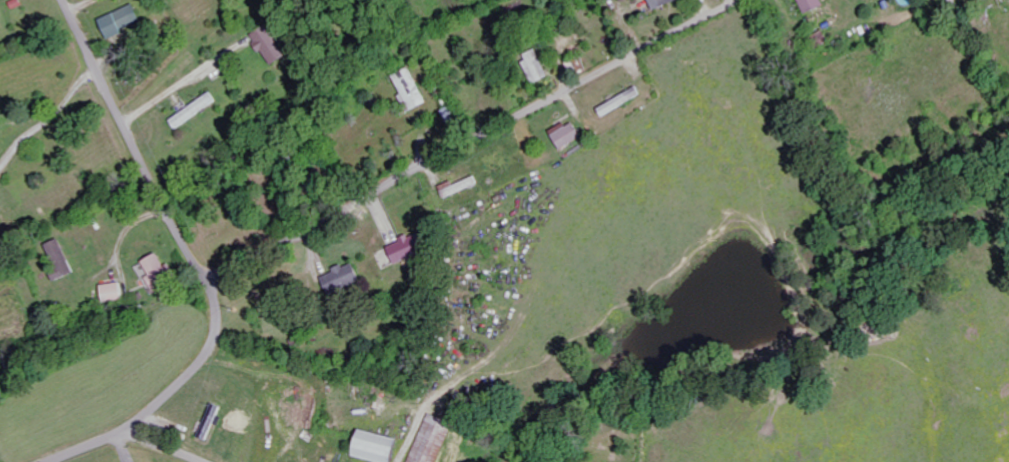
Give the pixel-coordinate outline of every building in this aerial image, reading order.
[(683,0),(653,0),(656,9),(683,0)] [(829,7),(826,0),(804,0),(810,15),(829,7)] [(146,23),(138,5),(103,20),(111,38),(146,23)] [(254,34),(263,54),(268,51),(275,65),(290,57),(274,24),(254,34)] [(552,77),(539,52),(524,59),(536,84),(552,77)] [(431,102),(413,68),(395,77),(413,111),(431,102)] [(172,120),(178,129),(220,102),(215,93),(172,120)] [(564,150),(586,138),(576,120),(554,132),(564,150)] [(391,246),(399,265),(433,250),(425,233),(415,237),(414,236),(391,246)] [(78,273),(63,239),(50,245),(59,267),(52,269),(58,282),(78,273)] [(145,263),(153,276),(148,278),(156,291),(176,279),(161,253),(145,263)] [(325,276),(334,297),(366,284),(358,263),(325,276)] [(127,300),(125,283),(106,285),(107,302),(127,300)] [(211,441),(225,408),(216,404),(202,437),(211,441)] [(456,422),(430,413),(411,461),(441,461),(456,422)] [(404,441),(365,430),(357,457),(377,461),(398,461),(404,441)]
